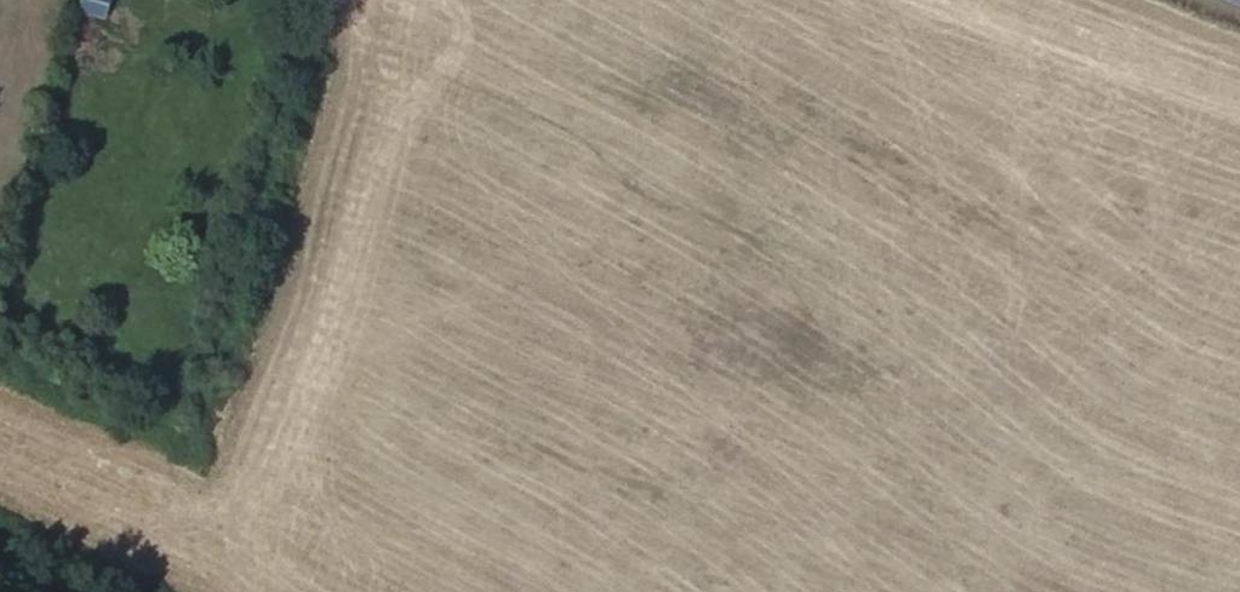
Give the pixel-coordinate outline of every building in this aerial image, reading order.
[(109,0),(81,0),(78,13),(103,19),(109,0)]
